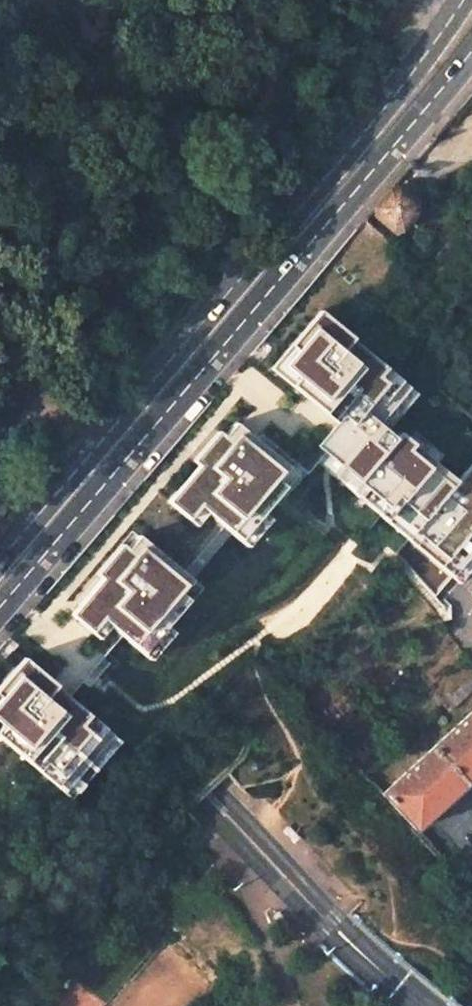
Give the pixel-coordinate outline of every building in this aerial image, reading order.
[(399,176),(391,185),(419,209),(426,200),(399,176)] [(368,213),(395,237),(419,209),(391,185),(368,213)] [(283,364),(380,442),(343,488),(467,587),(471,580),(471,460),(460,475),(398,425),(426,390),(326,311),(283,364)] [(207,459),(175,496),(195,513),(206,500),(250,538),(310,468),(243,411),(230,426),(226,422),(200,453),(207,459)] [(71,602),(98,625),(111,609),(153,644),(208,579),(145,526),(139,534),(134,527),(71,602)] [(74,794),(126,736),(30,649),(0,682),(0,728),(74,794)] [(383,793),(417,829),(471,778),(471,712),(383,793)]
